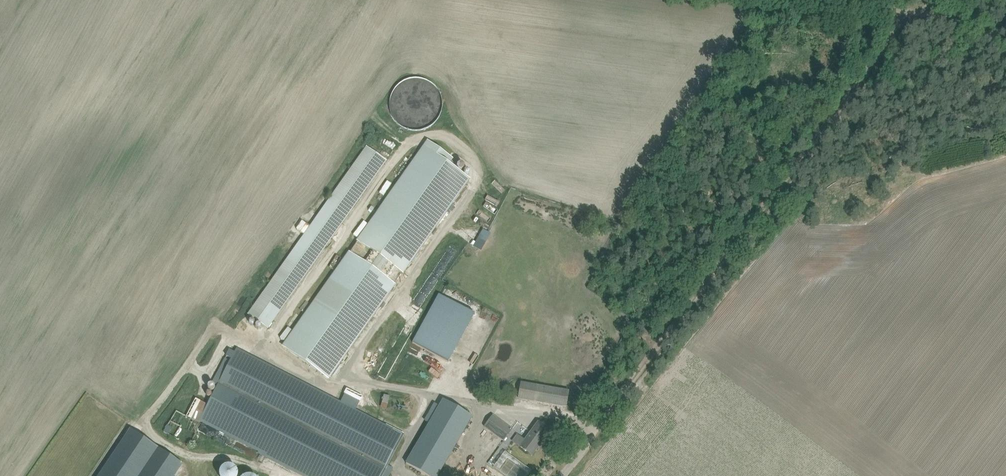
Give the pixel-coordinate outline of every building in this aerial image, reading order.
[(390,100),(389,104),(390,108),(391,112),(392,116),(395,119),(397,123),(400,125),(404,127),(408,129),(412,130),(416,130),(420,130),(424,129),(428,127),(432,125),(435,123),(437,119),(440,116),(441,112),(442,108),(442,104),(442,100),(441,96),(440,92),(437,88),(435,85),(432,82),(428,80),(424,79),(420,78),(416,77),(412,78),(408,79),(404,80),(400,82),(397,85),(395,88),(392,92),(391,96),(390,100)] [(340,366),(453,207),(471,180),(447,163),(451,157),(427,141),(282,346),(330,380),(340,366)] [(296,229),(307,236),(251,315),(266,326),(384,158),(369,148),(313,228),(302,221),(296,229)] [(309,300),(314,292),(310,289),(305,298),(309,300)] [(450,361),(474,312),(437,294),(413,343),(450,361)] [(291,313),(284,325),(289,327),(296,315),(291,313)] [(190,415),(199,420),(205,423),(259,452),(305,475),(390,475),(394,469),(388,466),(402,438),(404,434),(356,409),(362,396),(347,389),(341,401),(237,348),(235,352),(234,352),(233,352),(230,350),(225,359),(224,358),(212,381),(218,384),(208,404),(198,399),(190,415)] [(518,398),(534,400),(566,406),(569,390),(537,385),(521,382),(518,398)] [(434,475),(437,475),(472,416),(445,400),(409,461),(434,475)] [(164,430),(178,440),(186,427),(189,429),(194,421),(177,410),(164,430)] [(484,426),(503,440),(512,429),(493,415),(484,426)] [(538,421),(525,440),(517,435),(513,441),(532,455),(550,430),(538,421)] [(130,428),(98,475),(175,475),(183,464),(130,428)] [(503,451),(499,448),(490,461),(494,464),(503,451)] [(505,451),(493,467),(506,475),(527,475),(531,470),(505,451)] [(220,472),(219,474),(219,475),(238,475),(238,473),(237,471),(236,469),(235,468),(233,467),(232,466),(230,465),(228,465),(226,466),(225,466),(223,467),(221,469),(220,471),(220,472)]
